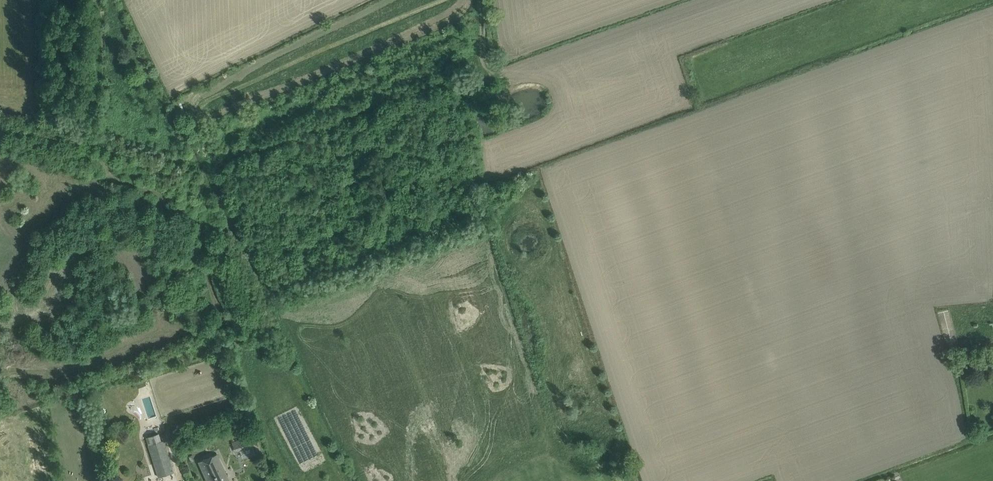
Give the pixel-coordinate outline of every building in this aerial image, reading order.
[(138,388),(146,385),(144,379),(136,381),(138,388)] [(159,434),(146,438),(158,478),(174,472),(164,440),(161,441),(159,434)] [(252,447),(249,437),(232,443),(235,453),(252,447)] [(218,454),(199,461),(208,480),(209,480),(210,480),(230,480),(218,454)]
